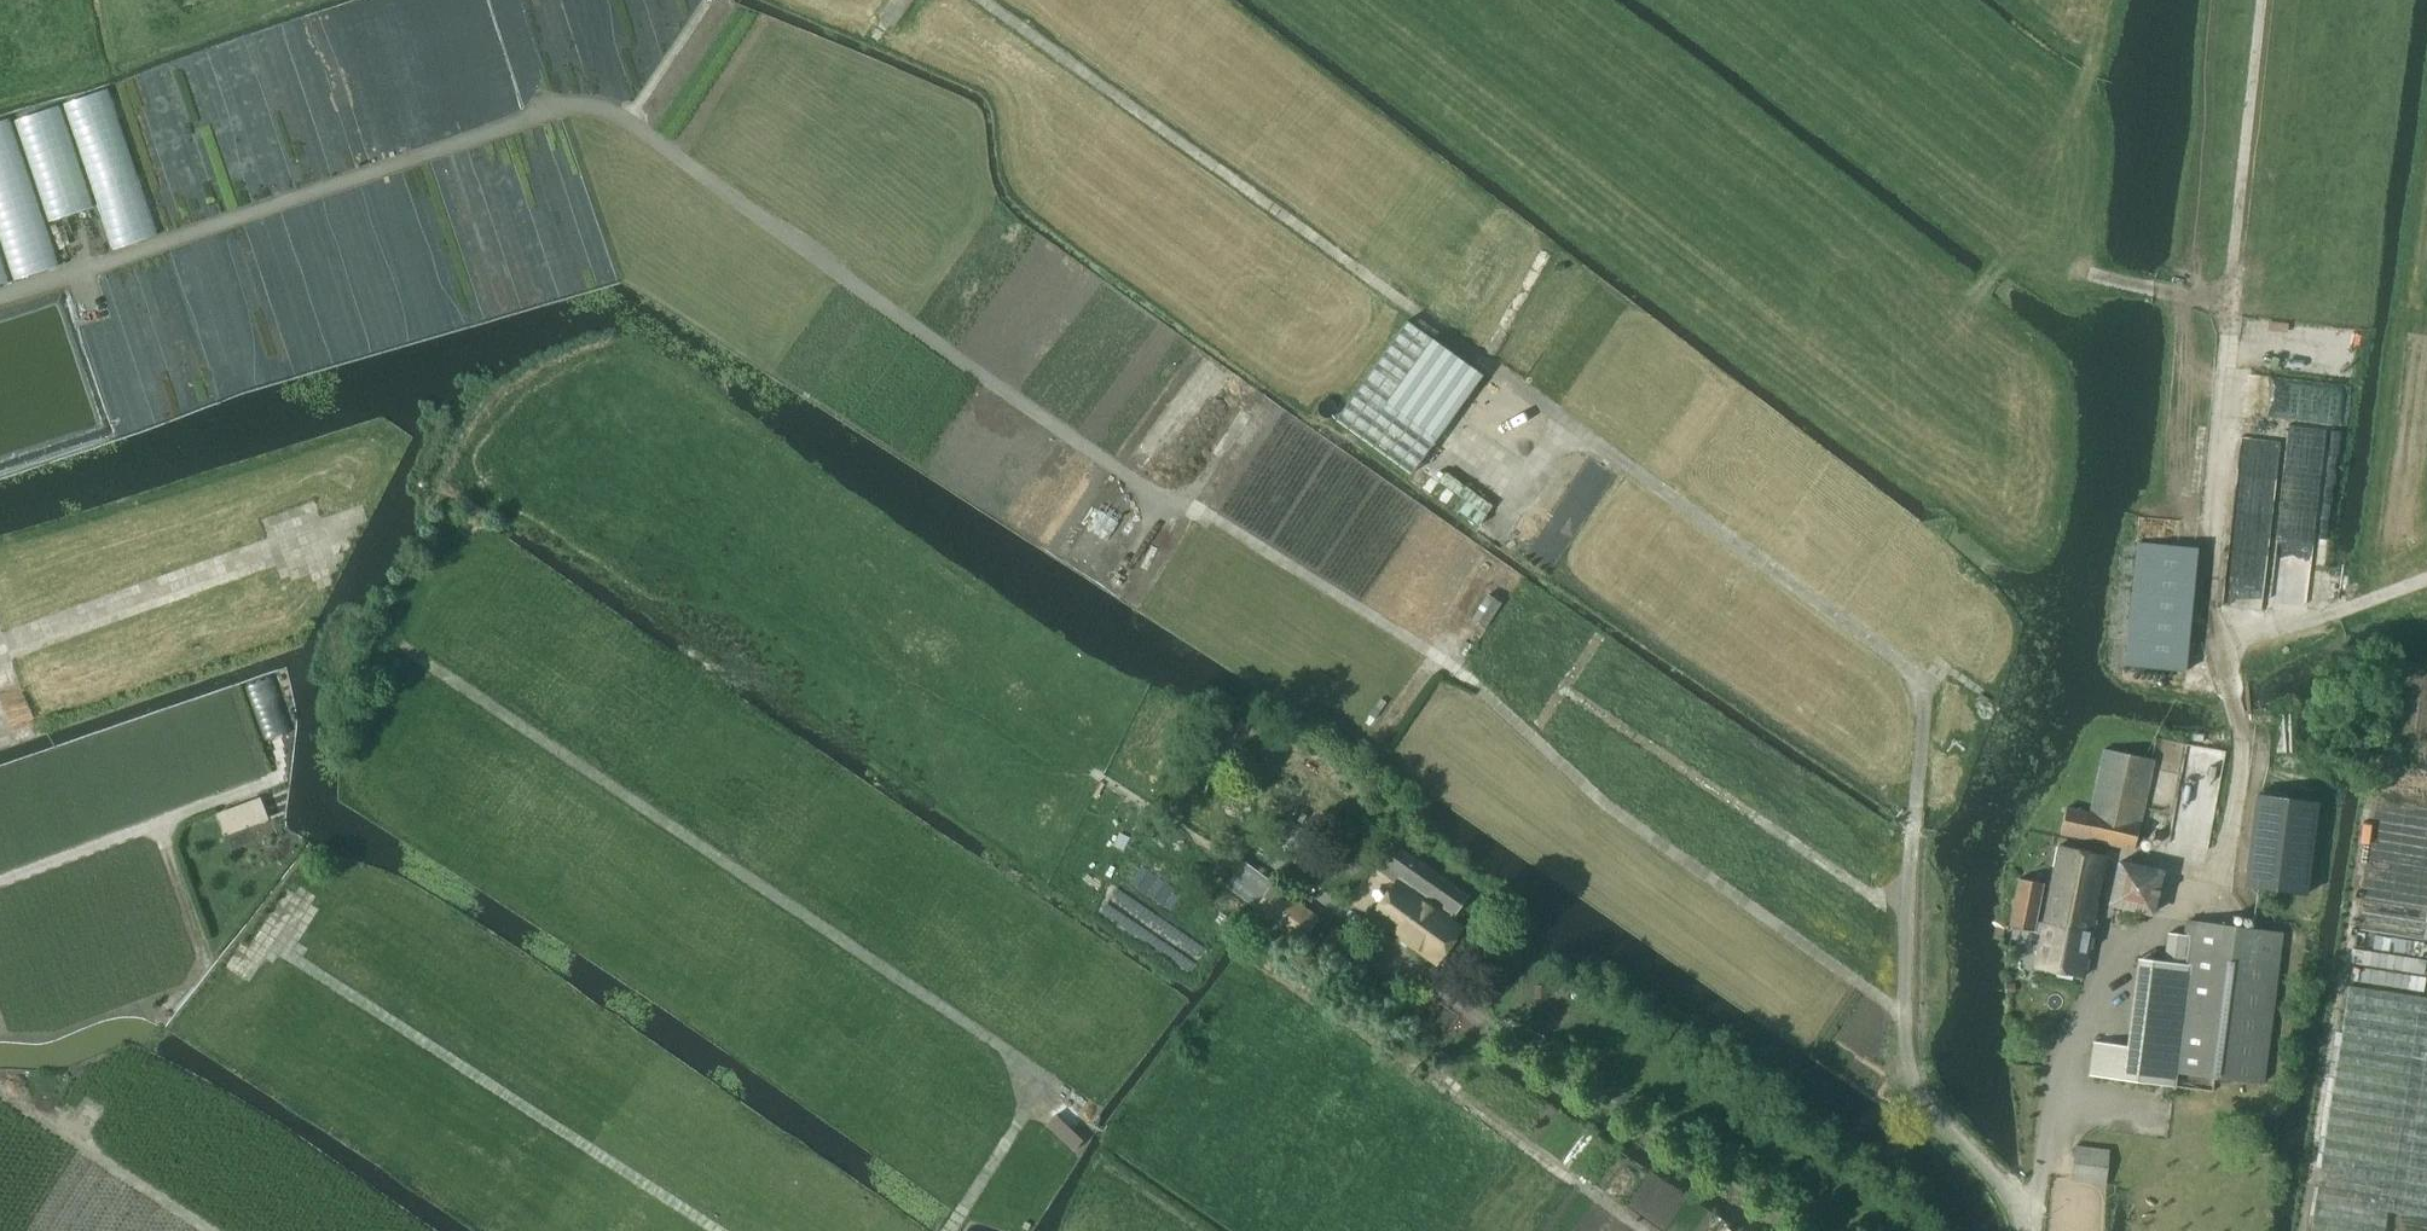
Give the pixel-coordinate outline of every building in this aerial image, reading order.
[(1336,418),(1412,473),(1479,381),(1484,375),(1407,320),(1363,381),(1336,418)] [(2125,665),(2186,671),(2197,549),(2137,543),(2125,665)] [(1471,618),(1484,626),(1500,601),(1487,593),(1471,618)] [(2060,833),(2134,849),(2153,759),(2103,748),(2090,813),(2065,808),(2060,833)] [(2244,885),(2306,894),(2318,802),(2256,795),(2244,885)] [(242,805),(220,813),(226,832),(249,823),(242,805)] [(1395,881),(1370,917),(1438,963),(1463,927),(1450,917),(1453,913),(1454,913),(1467,894),(1392,843),(1380,861),(1375,868),(1395,881)] [(2034,967),(2082,977),(2106,855),(2058,845),(2043,923),(2035,921),(2043,883),(2019,878),(2009,927),(2041,933),(2034,967)] [(1241,859),(1222,884),(1254,908),(1253,910),(1260,915),(1252,926),(1272,941),(1280,930),(1299,945),(1321,917),(1275,882),(1273,883),(1241,859)] [(2110,906),(2154,915),(2163,870),(2120,860),(2110,906)] [(2176,1071),(2262,1082),(2282,933),(2187,921),(2185,935),(2167,932),(2163,960),(2137,957),(2126,1046),(2092,1041),(2088,1075),(2174,1086),(2176,1071)] [(1303,954),(1314,962),(1322,952),(1311,944),(1303,954)] [(2388,1212),(2426,1218),(2426,996),(2349,984),(2310,1230),(2385,1230),(2388,1212)] [(1546,998),(1546,986),(1534,985),(1534,998),(1546,998)] [(2071,1180),(2105,1184),(2109,1150),(2075,1146),(2071,1180)]
